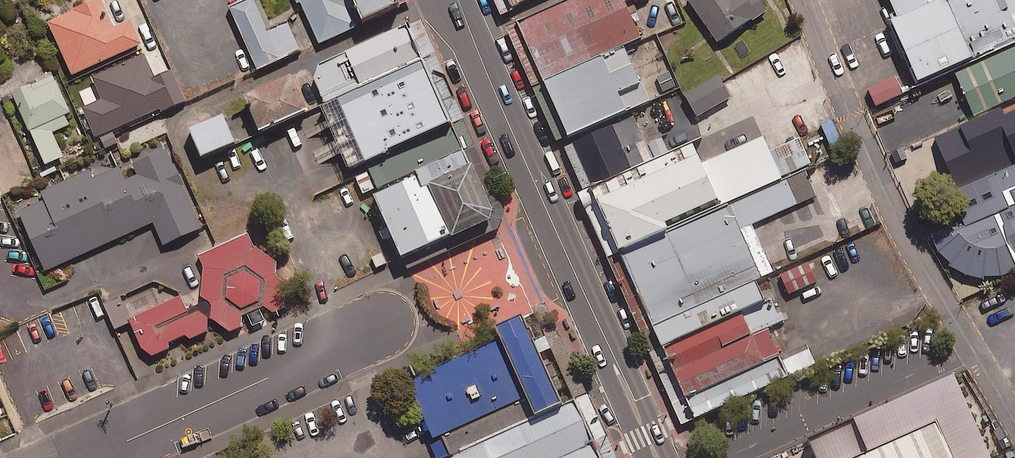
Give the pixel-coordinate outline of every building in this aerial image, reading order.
[(45,23),(69,76),(139,44),(128,20),(111,27),(99,0),(95,0),(45,23)] [(299,51),(286,22),(266,31),(252,0),(244,0),(226,8),(254,71),(299,51)] [(395,9),(391,0),(298,0),(317,44),(395,9)] [(540,83),(623,46),(640,39),(624,3),(631,0),(562,0),(513,22),(540,83)] [(716,43),(765,10),(758,0),(686,0),(716,43)] [(888,22),(917,87),(1014,43),(1014,0),(887,0),(895,19),(888,22)] [(321,105),(419,61),(403,26),(318,64),(312,73),(312,84),(321,105)] [(623,46),(540,83),(565,137),(567,136),(630,109),(647,101),(623,46)] [(92,138),(183,101),(162,48),(93,76),(96,85),(80,91),(86,106),(80,108),(92,138)] [(953,75),(972,116),(1014,97),(1014,48),(953,75)] [(447,124),(419,61),(321,105),(315,107),(344,171),(447,124)] [(51,75),(9,94),(27,132),(68,114),(51,75)] [(717,75),(683,95),(696,116),(730,96),(717,75)] [(303,111),(287,76),(241,97),(257,133),(303,111)] [(894,76),(867,89),(875,107),(903,95),(894,76)] [(1003,114),(999,107),(934,137),(958,188),(1014,162),(1014,109),(1003,114)] [(630,109),(567,136),(590,188),(669,153),(661,137),(645,144),(630,109)] [(234,143),(223,116),(190,129),(201,156),(234,143)] [(669,153),(590,188),(618,253),(781,180),(780,177),(811,163),(799,137),(769,150),(763,136),(700,164),(691,143),(669,153)] [(201,229),(165,148),(129,164),(134,175),(123,179),(118,167),(91,179),(87,171),(40,193),(43,201),(18,212),(44,271),(69,260),(151,224),(162,247),(201,229)] [(491,217),(461,151),(366,193),(396,259),(491,217)] [(955,190),(969,223),(937,236),(950,266),(966,274),(984,279),(1001,276),(1014,270),(1014,164),(955,190)] [(781,180),(618,253),(650,326),(753,281),(770,273),(759,250),(762,249),(751,225),(816,196),(805,170),(781,180)] [(215,248),(196,256),(201,269),(199,290),(198,297),(209,304),(208,319),(228,332),(239,327),(240,317),(245,315),(250,327),(262,321),(257,309),(262,307),(270,314),(283,309),(284,284),(273,276),(274,263),(251,246),(246,234),(215,248)] [(753,281),(650,326),(660,348),(763,302),(753,281)] [(178,298),(128,321),(142,352),(150,357),(166,350),(167,343),(183,336),(187,340),(204,332),(206,318),(197,312),(186,317),(178,298)] [(763,302),(660,348),(682,398),(778,355),(766,327),(783,320),(773,298),(763,302)] [(437,457),(440,457),(571,400),(531,310),(492,328),(498,341),(403,383),(437,457)] [(778,355),(682,398),(692,420),(815,365),(808,349),(781,361),(778,355)] [(571,400),(440,457),(563,457),(592,445),(571,400)] [(963,455),(1003,437),(993,417),(954,435),(950,425),(938,431),(934,422),(854,457),(965,457),(963,455)] [(592,445),(563,457),(598,457),(592,445)]
